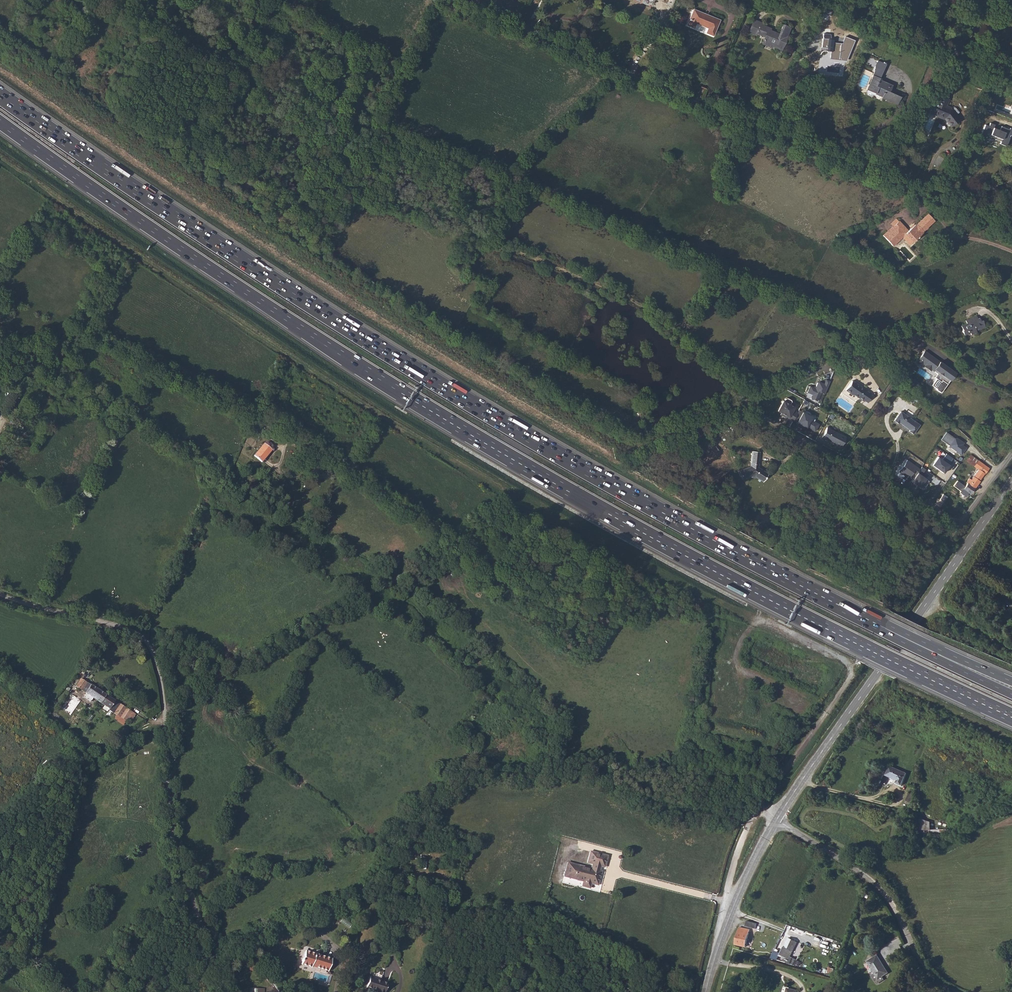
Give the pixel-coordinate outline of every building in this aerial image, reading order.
[(694,28),(696,23),(708,28),(706,33),(713,35),(719,20),(693,10),(687,25),(694,28)] [(757,30),(756,33),(757,33),(765,36),(762,43),(771,47),(772,45),(782,49),(786,36),(789,28),(782,25),(779,33),(770,30),(771,28),(760,24),(760,22),(754,20),(753,20),(750,27),(757,30)] [(756,36),(757,33),(756,33),(757,30),(750,27),(748,33),(756,36)] [(829,48),(828,51),(831,52),(830,58),(843,60),(844,56),(847,57),(853,41),(845,37),(842,44),(832,43),(833,40),(831,40),(830,34),(823,34),(822,47),(827,48),(829,48)] [(876,68),(867,90),(875,93),(876,92),(882,95),(882,96),(881,98),(886,100),(886,101),(888,102),(889,101),(897,105),(901,97),(888,92),(889,90),(890,91),(892,85),(879,79),(886,64),(878,60),(875,67),(876,68)] [(931,114),(944,119),(950,127),(958,120),(950,109),(945,107),(945,106),(948,100),(939,96),(931,114)] [(1002,130),(1001,132),(1011,136),(1011,120),(1008,119),(1007,120),(995,115),(993,120),(992,120),(990,125),(993,126),(1002,130)] [(907,247),(918,238),(916,236),(929,226),(924,219),(910,229),(909,229),(902,234),(894,225),(888,230),(878,238),(886,249),(896,240),(900,245),(903,242),(907,247)] [(959,328),(961,332),(960,332),(962,337),(968,335),(969,337),(975,335),(974,332),(976,331),(977,333),(985,329),(982,323),(980,324),(978,320),(976,321),(975,318),(963,323),(965,326),(959,328)] [(919,360),(926,366),(931,358),(924,353),(919,360)] [(937,362),(931,358),(926,366),(919,360),(916,364),(921,368),(922,365),(933,373),(934,372),(932,370),(937,362)] [(955,375),(937,362),(932,370),(934,372),(933,373),(937,376),(934,379),(936,381),(931,387),(936,391),(936,392),(940,395),(947,386),(945,385),(947,382),(949,383),(955,375)] [(810,398),(817,401),(821,392),(824,393),(830,380),(826,378),(824,383),(820,381),(816,382),(815,387),(810,385),(807,392),(812,394),(810,398)] [(863,399),(864,398),(869,401),(873,394),(852,379),(845,388),(849,392),(850,391),(856,396),(857,395),(863,399)] [(787,418),(792,421),(797,412),(792,409),(794,406),(789,404),(791,401),(790,399),(787,397),(785,398),(783,400),(782,400),(776,410),(780,412),(788,416),(787,418)] [(797,412),(792,421),(795,423),(795,424),(799,426),(800,425),(804,428),(805,427),(813,432),(817,425),(812,422),(812,423),(807,421),(809,417),(798,410),(797,412)] [(893,420),(897,423),(899,422),(909,430),(908,432),(912,435),(919,425),(901,411),(893,420)] [(826,426),(821,436),(825,439),(825,438),(827,439),(827,440),(839,446),(845,436),(826,426)] [(949,447),(961,455),(966,448),(962,445),(963,443),(946,432),(940,440),(949,446),(949,447)] [(259,440),(253,449),(267,457),(272,448),(259,440)] [(707,452),(712,458),(722,450),(717,444),(707,452)] [(707,452),(700,458),(705,464),(712,458),(707,452)] [(740,472),(742,477),(743,477),(745,480),(756,476),(767,482),(772,475),(762,468),(763,453),(755,452),(753,467),(740,472)] [(938,457),(932,465),(943,474),(949,466),(948,465),(952,459),(946,454),(942,460),(938,457)] [(896,473),(903,477),(904,477),(907,479),(910,474),(914,476),(915,474),(918,470),(904,461),(896,473)] [(988,470),(977,462),(972,468),(977,471),(970,481),(968,480),(965,484),(965,485),(961,490),(961,489),(958,494),(964,498),(967,494),(969,495),(978,483),(977,482),(982,475),(983,476),(988,470)] [(914,476),(909,482),(920,491),(927,482),(921,478),(921,479),(918,477),(919,476),(915,474),(914,476)] [(92,698),(100,703),(105,695),(80,678),(75,686),(85,693),(83,697),(89,702),(92,698)] [(788,688),(785,695),(805,702),(808,695),(788,688)] [(105,695),(100,703),(108,709),(108,710),(116,715),(113,719),(122,725),(126,719),(130,721),(135,714),(105,695)] [(886,776),(898,781),(896,783),(901,786),(907,774),(890,766),(886,776)] [(906,801),(913,804),(915,799),(916,797),(909,794),(906,801)] [(906,801),(905,802),(906,804),(914,808),(918,800),(915,799),(913,804),(906,801)] [(920,830),(920,838),(947,837),(947,830),(920,830)] [(567,863),(564,877),(583,882),(582,887),(589,889),(591,884),(598,886),(602,873),(599,872),(600,867),(604,868),(607,857),(590,853),(587,864),(592,865),(591,869),(567,863)] [(739,927),(734,944),(744,947),(748,930),(739,927)] [(792,950),(788,948),(793,940),(787,937),(779,955),(788,959),(792,950)] [(793,940),(788,948),(792,950),(797,941),(793,940)] [(798,942),(789,961),(795,964),(804,945),(798,942)] [(878,955),(868,961),(875,973),(873,975),(878,983),(885,979),(883,976),(889,972),(878,955)] [(300,960),(295,972),(321,984),(326,972),(300,960)] [(363,990),(371,991),(382,991),(384,984),(366,979),(363,990)]
